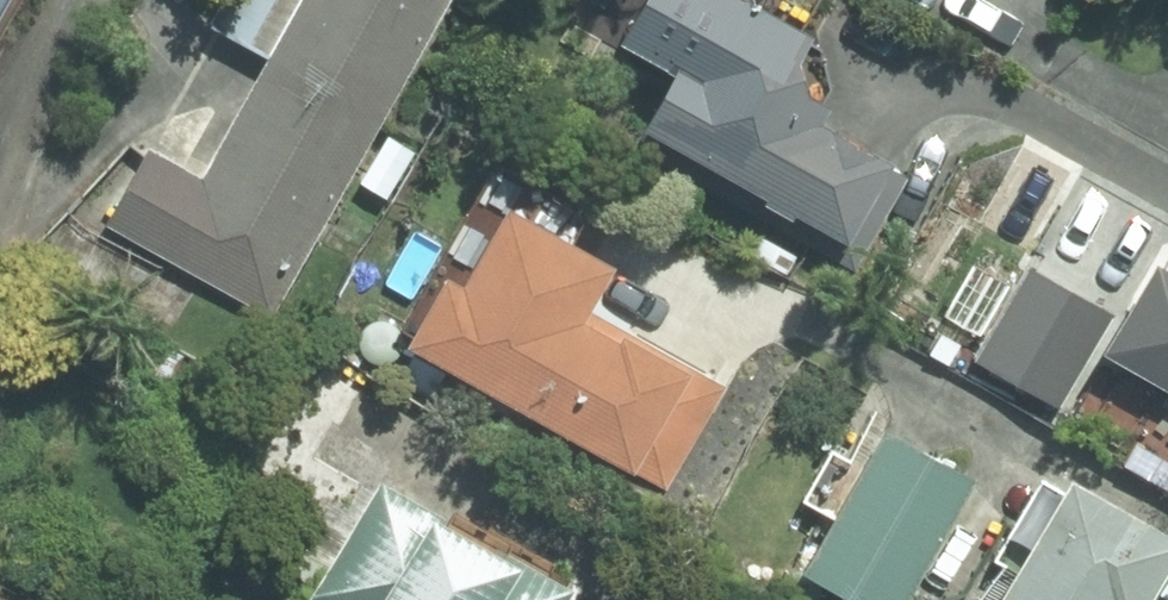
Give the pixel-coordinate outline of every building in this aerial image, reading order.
[(457,0),(308,0),(162,256),(274,320),(457,0)] [(638,145),(855,267),(909,171),(826,124),(836,106),(815,94),(806,64),(821,38),(757,0),(743,0),(704,69),(688,60),(638,145)] [(722,388),(593,315),(618,272),(512,213),(467,292),(450,283),(410,351),(663,493),(722,388)] [(756,257),(791,277),(802,259),(766,238),(756,257)] [(1156,266),(1103,356),(1167,392),(1167,273),(1156,266)] [(1058,413),(1116,320),(1035,271),(977,363),(1058,413)] [(167,387),(186,359),(163,344),(146,372),(167,387)] [(432,404),(447,380),(413,361),(398,386),(432,404)] [(979,481),(889,428),(807,573),(855,599),(910,599),(979,481)] [(1072,487),(1007,599),(1154,599),(1167,576),(1167,541),(1072,487)] [(580,597),(385,488),(322,599),(579,599),(580,597)]
